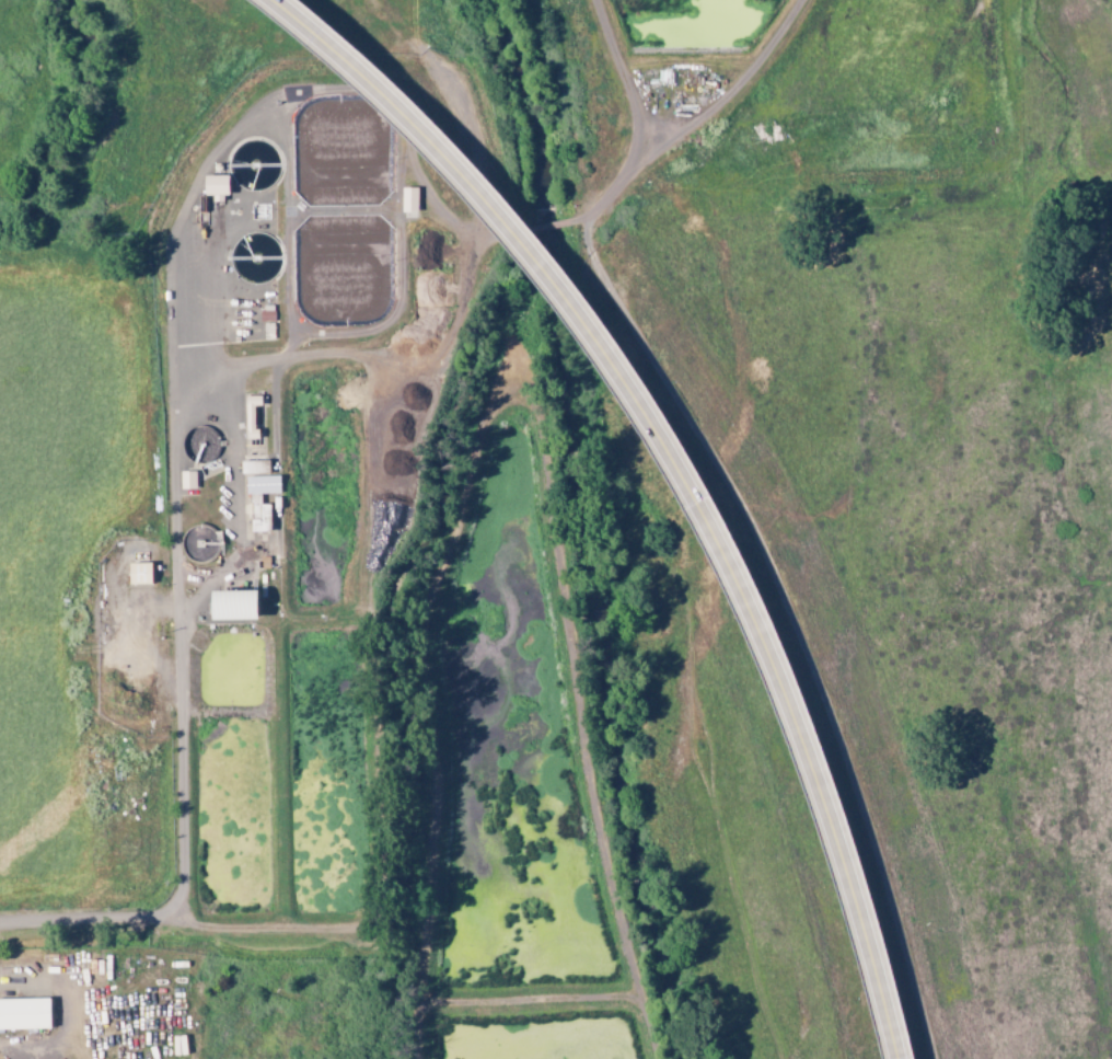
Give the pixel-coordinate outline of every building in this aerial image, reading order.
[(205,175),(205,196),(216,196),(216,198),(230,198),(229,175),(205,175)] [(402,212),(417,212),(418,187),(402,187),(402,212)] [(242,474),(270,473),(270,460),(242,461),(242,474)] [(196,489),(195,471),(181,471),(181,489),(196,489)] [(272,531),(271,504),(262,504),(261,494),(281,494),(281,475),(249,476),(251,532),(272,531)] [(130,563),(131,585),(153,584),(152,563),(130,563)] [(260,619),(260,590),(213,591),(213,620),(260,619)] [(51,1028),(50,999),(0,1000),(0,1029),(51,1028)]
